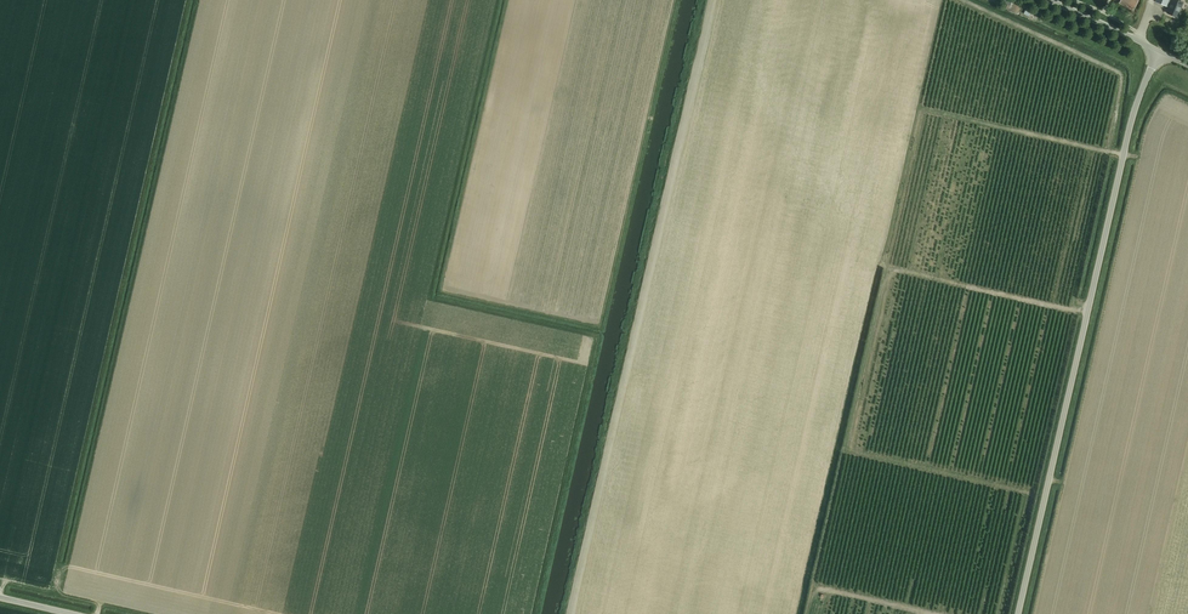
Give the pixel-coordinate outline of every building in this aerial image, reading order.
[(1001,2),(1007,5),(1006,9),(1018,15),(1019,12),(1021,7),(1011,3),(1013,0),(1002,0),(1001,2)] [(1138,0),(1122,0),(1120,4),(1133,10),(1138,0)] [(1155,2),(1167,6),(1169,7),(1167,13),(1178,18),(1184,2),(1179,0),(1156,0),(1155,2)]
